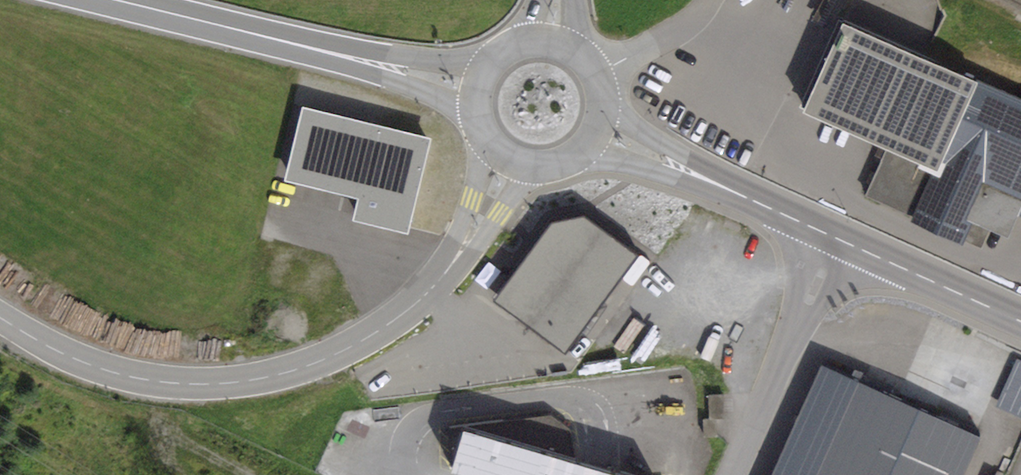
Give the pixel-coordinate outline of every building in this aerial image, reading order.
[(842,9),(800,101),(889,141),(864,196),(964,240),(974,217),(1007,232),(1016,213),(1020,215),(1020,89),(842,9)] [(431,139),(302,108),(284,182),(358,200),(353,221),(408,234),(431,139)] [(584,218),(551,223),(493,301),(564,353),(636,256),(584,218)] [(1018,352),(999,402),(1020,411),(1020,354),(1018,352)] [(859,372),(813,474),(959,474),(981,427),(859,372)] [(462,415),(449,461),(498,474),(623,474),(622,461),(462,415)] [(640,473),(639,471),(638,468),(636,467),(634,466),(632,466),(629,466),(627,467),(625,469),(624,471),(624,474),(640,474),(640,473)]
